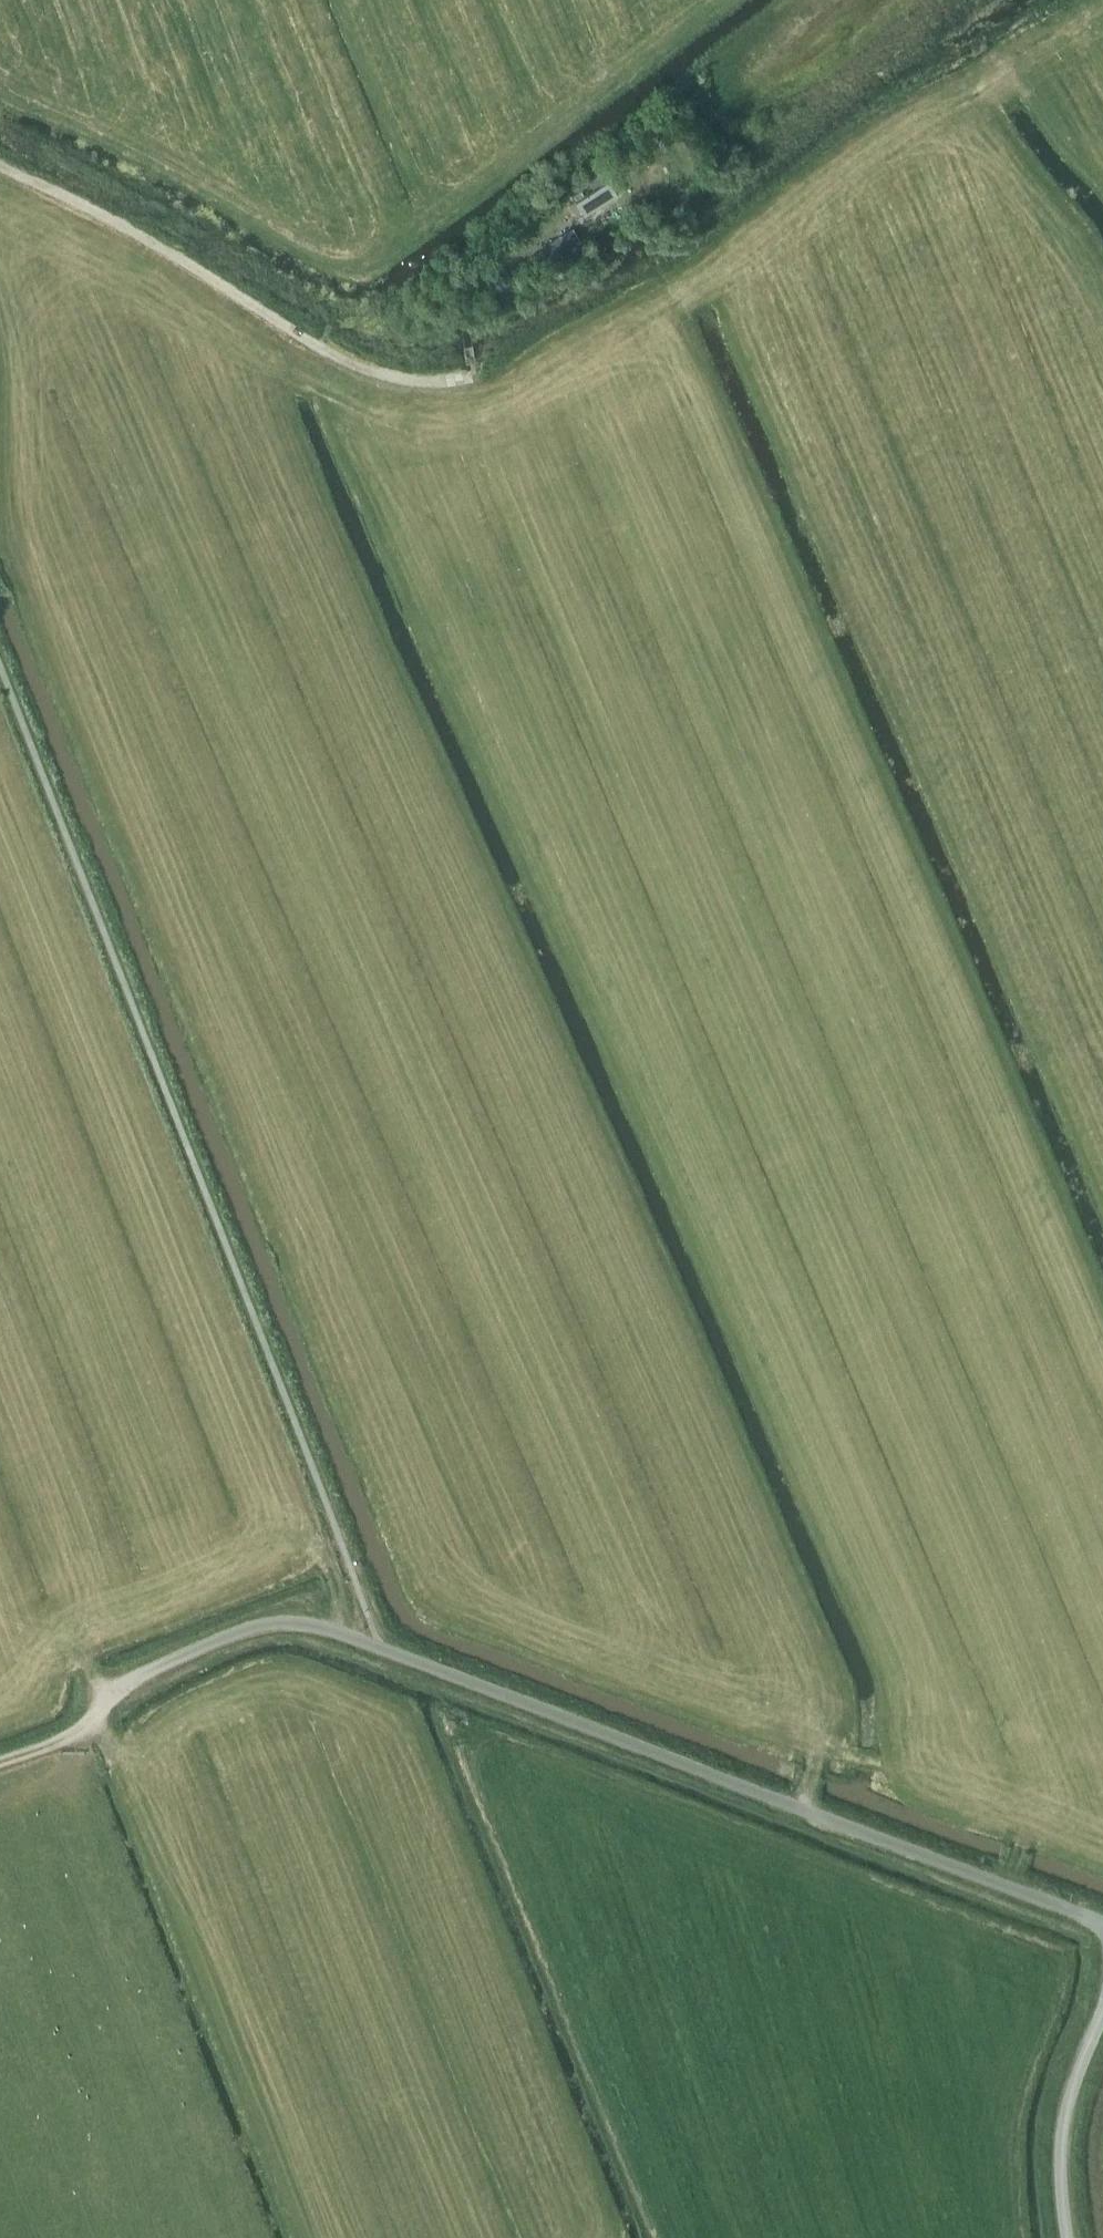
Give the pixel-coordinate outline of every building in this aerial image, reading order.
[(586,213),(619,192),(610,177),(577,198),(586,213)]
